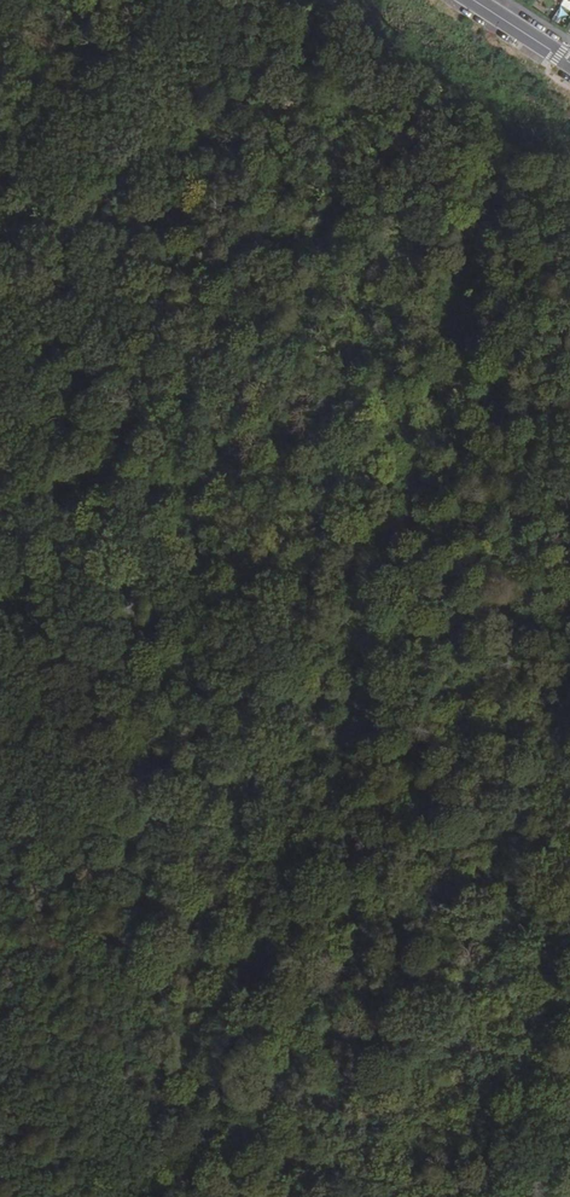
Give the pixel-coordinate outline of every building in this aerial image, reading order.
[(562,5),(569,10),(569,0),(565,0),(562,5)]
